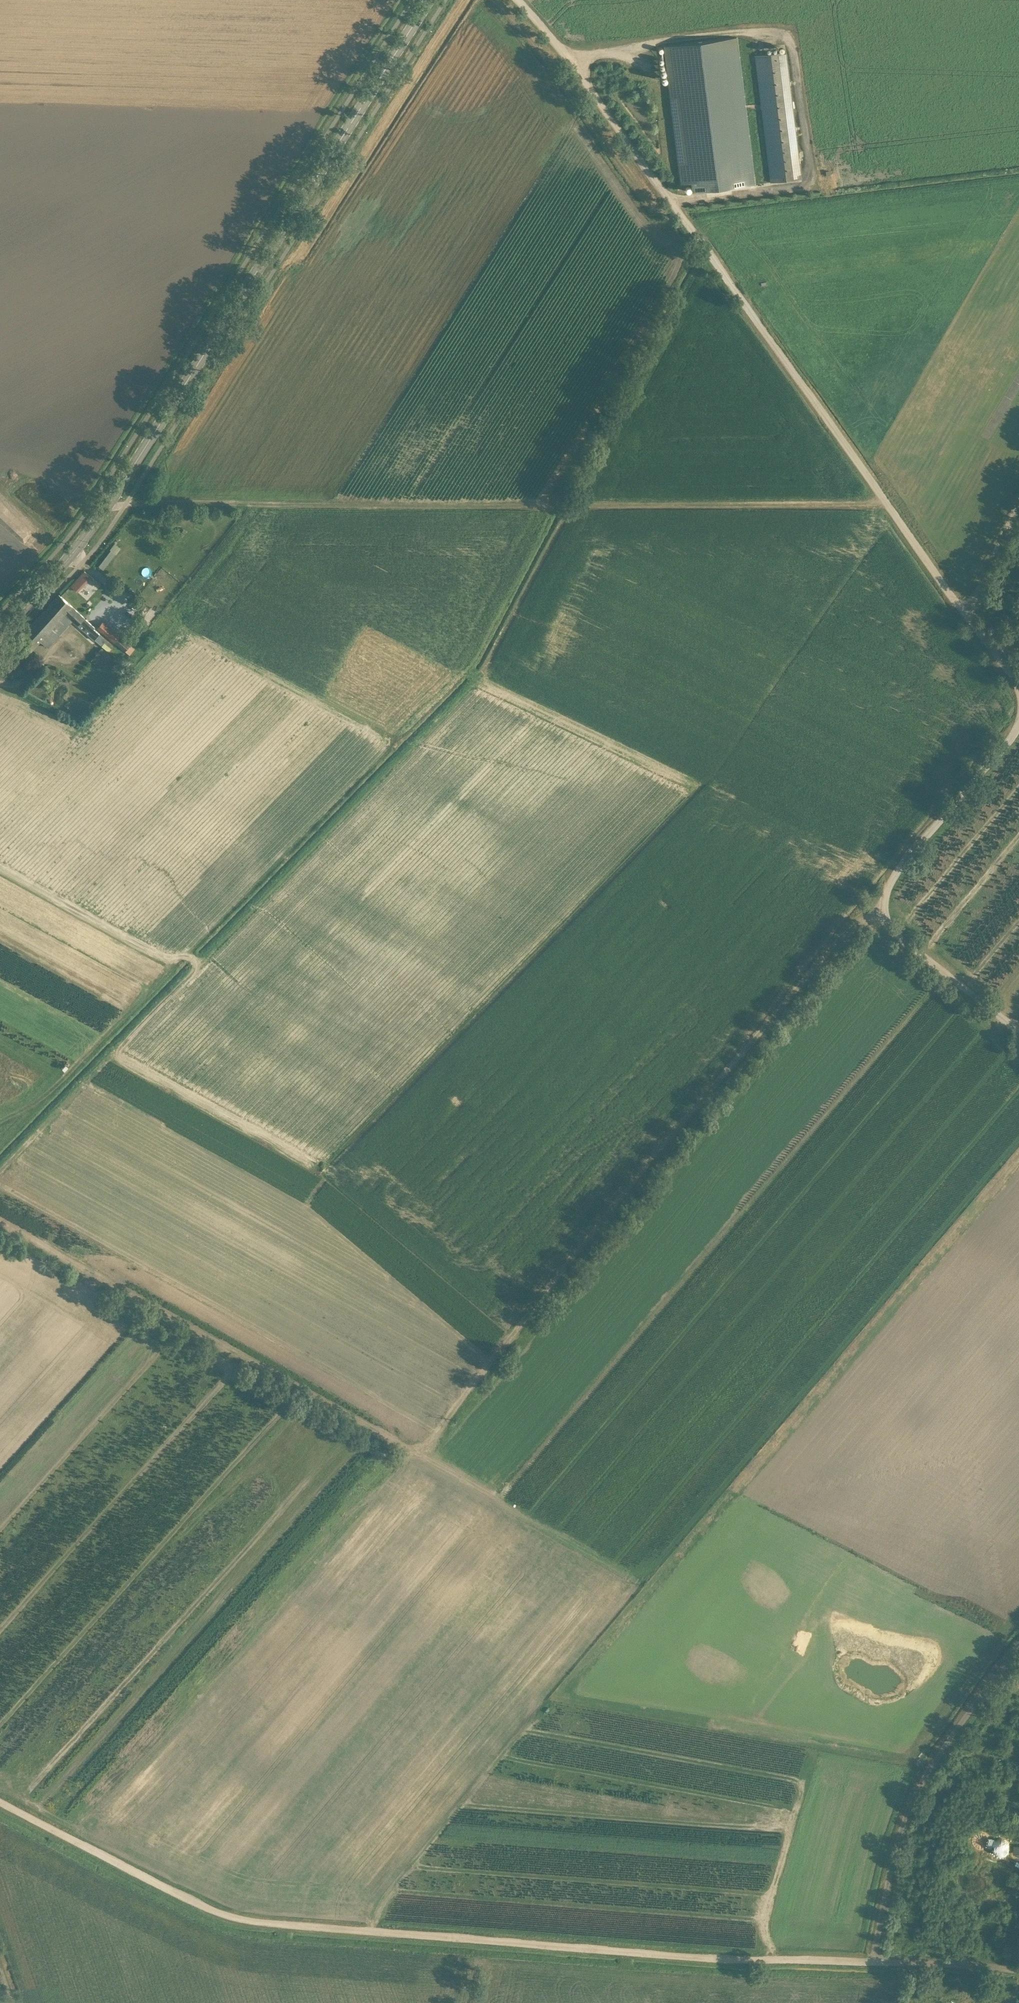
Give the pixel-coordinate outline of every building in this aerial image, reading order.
[(691,182),(692,191),(755,183),(737,36),(663,45),(680,183),(691,182)] [(770,182),(801,178),(786,52),(755,55),(770,182)] [(157,530),(168,531),(168,520),(158,519),(157,530)] [(103,569),(115,553),(111,549),(99,565),(103,569)] [(87,600),(101,585),(85,569),(70,584),(87,600)] [(85,618),(59,594),(52,601),(78,625),(94,640),(95,639),(101,645),(106,639),(100,634),(94,628),(95,627),(85,618)] [(78,625),(52,601),(18,638),(31,650),(40,640),(48,647),(72,620),(78,626),(78,625)] [(131,644),(122,637),(124,634),(121,631),(119,634),(103,621),(97,628),(125,651),(131,644)] [(101,647),(91,659),(100,666),(101,665),(106,670),(113,660),(108,656),(110,654),(101,647)] [(991,1842),(990,1846),(993,1846),(994,1849),(995,1852),(998,1854),(1001,1855),(1004,1854),(1007,1852),(1009,1850),(1010,1847),(1009,1843),(1008,1841),(1005,1839),(1002,1838),(998,1839),(996,1840),(994,1838),(991,1842)]
